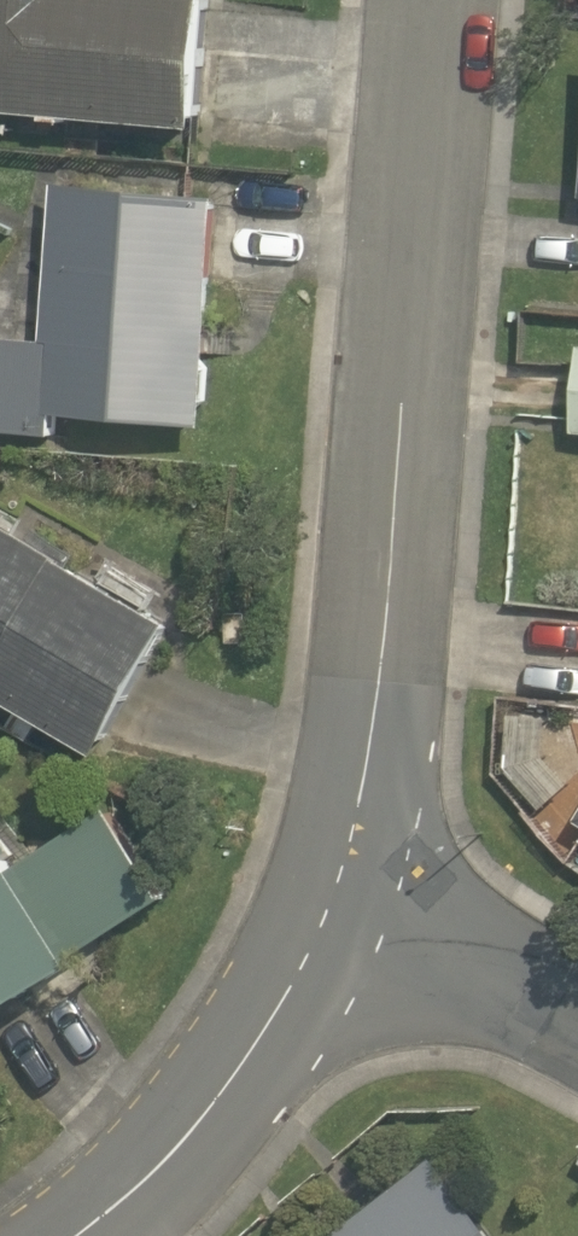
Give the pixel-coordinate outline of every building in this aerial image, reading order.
[(61,113),(61,119),(83,121),(84,115),(221,125),(233,0),(0,0),(0,109),(61,113)] [(69,181),(56,341),(0,337),(0,430),(63,435),(66,412),(221,425),(242,194),(69,181)] [(199,617),(149,590),(152,584),(125,569),(122,575),(0,510),(0,689),(120,753),(199,617)] [(103,959),(97,950),(187,894),(127,804),(37,860),(30,850),(37,846),(0,789),(0,1024),(103,959)] [(433,1151),(326,1235),(499,1235),(433,1151)]
